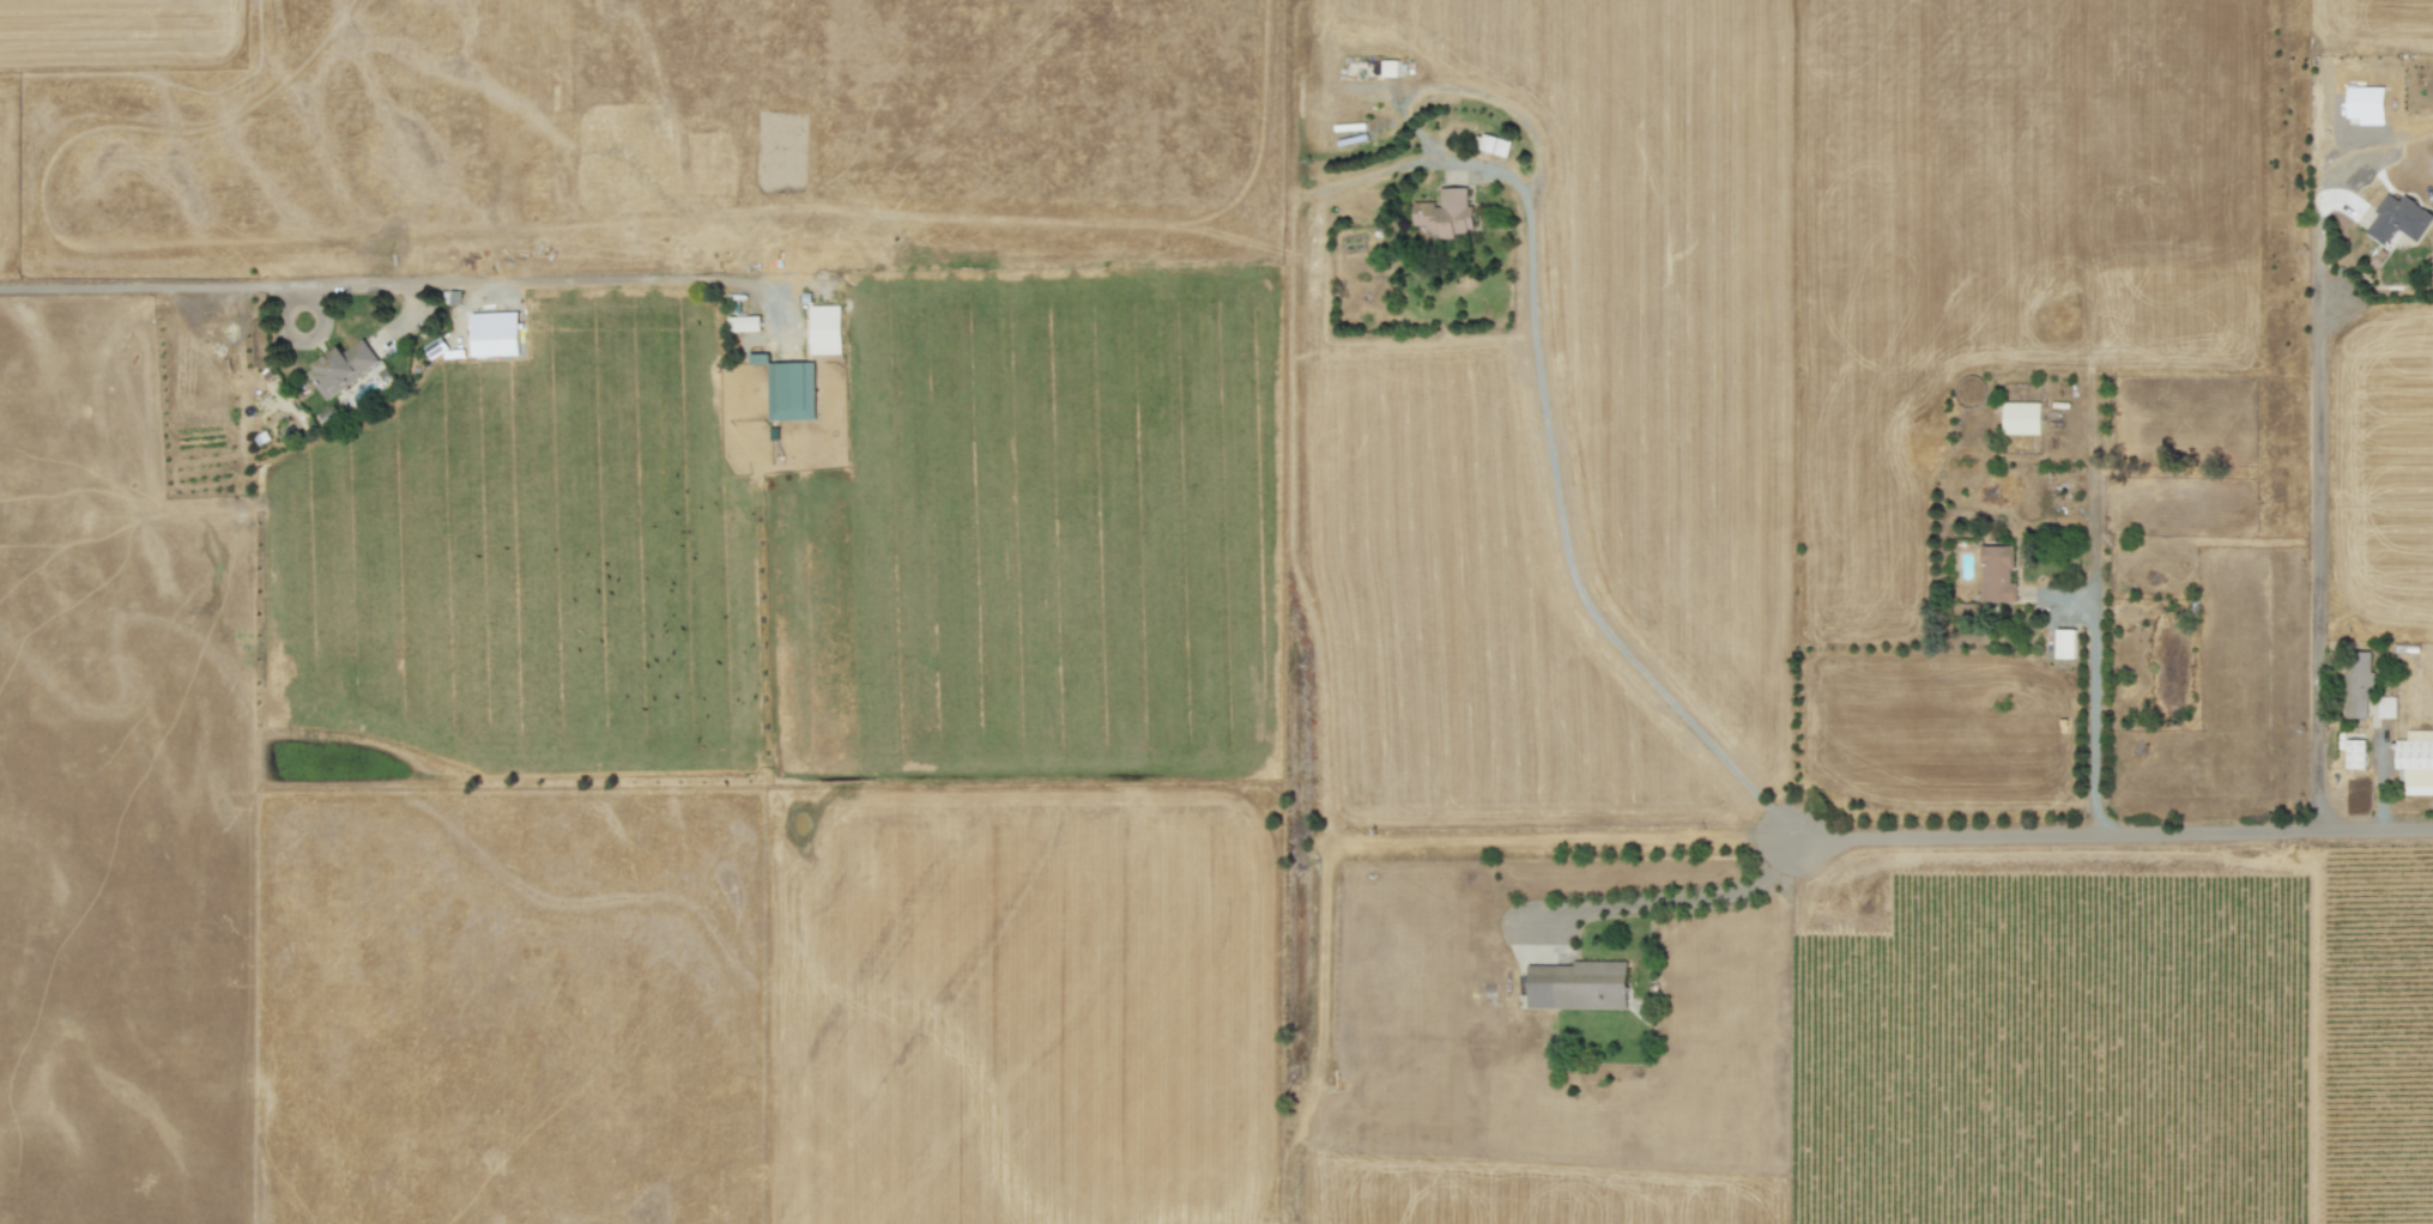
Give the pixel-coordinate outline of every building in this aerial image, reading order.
[(1382,77),(1398,77),(1397,60),(1382,61),(1382,77)] [(2385,87),(2347,87),(2347,117),(2359,117),(2360,124),(2385,124),(2385,87)] [(1511,141),(1482,134),(1478,150),(1507,157),(1511,141)] [(1439,188),(1439,202),(1413,203),(1414,225),(1427,225),(1427,236),(1474,235),(1473,205),(1468,205),(1468,187),(1439,188)] [(2432,219),(2432,215),(2404,194),(2399,201),(2389,194),(2364,231),(2384,245),(2396,228),(2417,242),(2432,219)] [(461,304),(461,291),(445,291),(446,305),(461,304)] [(842,354),(841,305),(811,306),(812,354),(842,354)] [(761,316),(732,317),(733,332),(762,331),(761,316)] [(327,400),(381,362),(364,338),(345,351),(341,346),(306,370),(327,400)] [(816,362),(770,363),(770,353),(751,353),(751,365),(769,364),(770,420),(817,419),(816,362)] [(2041,403),(2004,402),(2004,434),(2041,434),(2041,403)] [(319,414),(326,424),(340,413),(333,403),(319,414)] [(2016,602),(2016,583),(2013,583),(2012,545),(1981,546),(1982,602),(2016,602)] [(2076,630),(2056,629),(2056,658),(2075,658),(2076,630)] [(2373,652),(2359,652),(2359,665),(2347,665),(2346,716),(2371,717),(2373,652)] [(2396,718),(2396,698),(2379,697),(2379,717),(2396,718)] [(2407,730),(2407,741),(2394,741),(2394,769),(2405,769),(2405,794),(2432,794),(2432,730),(2407,730)] [(2365,739),(2346,740),(2346,768),(2366,768),(2365,739)] [(1627,961),(1572,961),(1572,965),(1528,965),(1528,1008),(1627,1009),(1627,961)]
